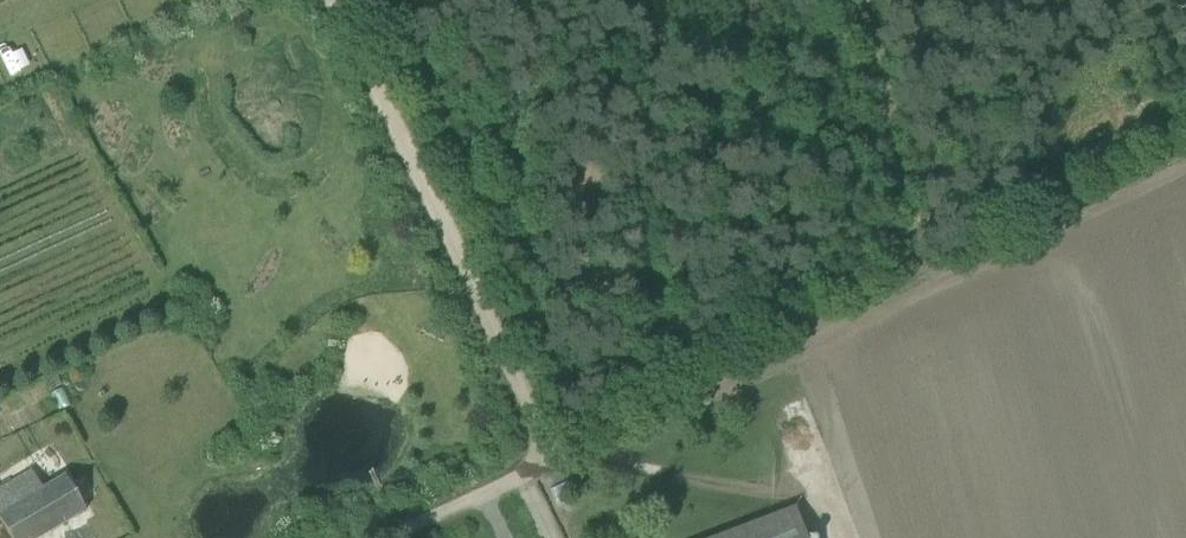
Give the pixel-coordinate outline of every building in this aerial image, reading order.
[(11,537),(39,537),(86,511),(66,475),(43,488),(33,470),(0,489),(0,519),(11,537)] [(712,537),(807,537),(795,506),(712,537)]
